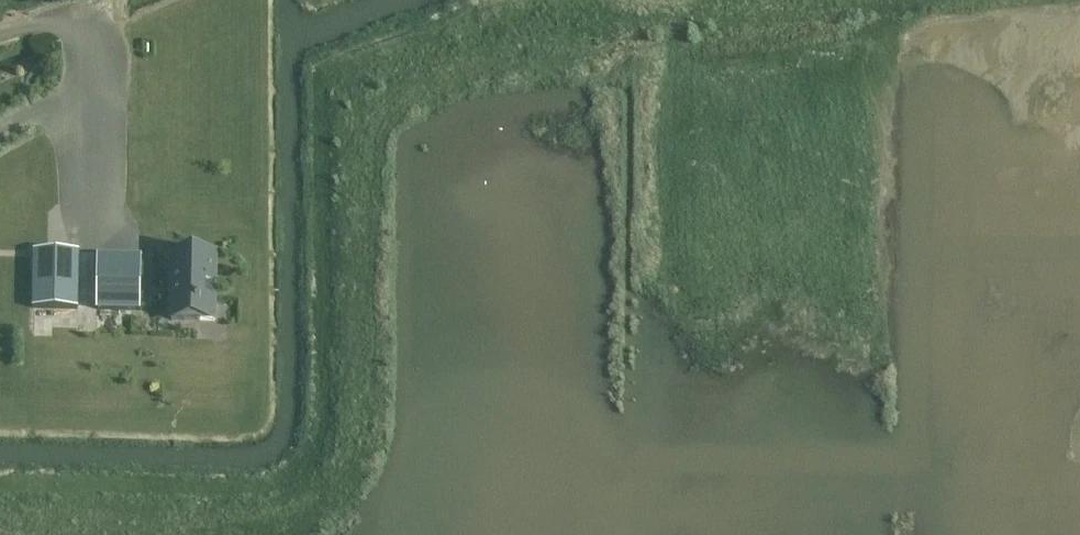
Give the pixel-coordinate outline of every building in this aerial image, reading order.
[(80,252),(34,250),(33,308),(78,310),(80,252)] [(216,254),(195,254),(195,259),(181,259),(181,273),(172,273),(172,320),(200,321),(200,309),(203,309),(203,305),(215,305),(216,254)] [(142,255),(118,256),(117,286),(142,286),(142,255)] [(98,256),(96,310),(141,311),(142,286),(129,286),(117,286),(118,256),(98,256)]
